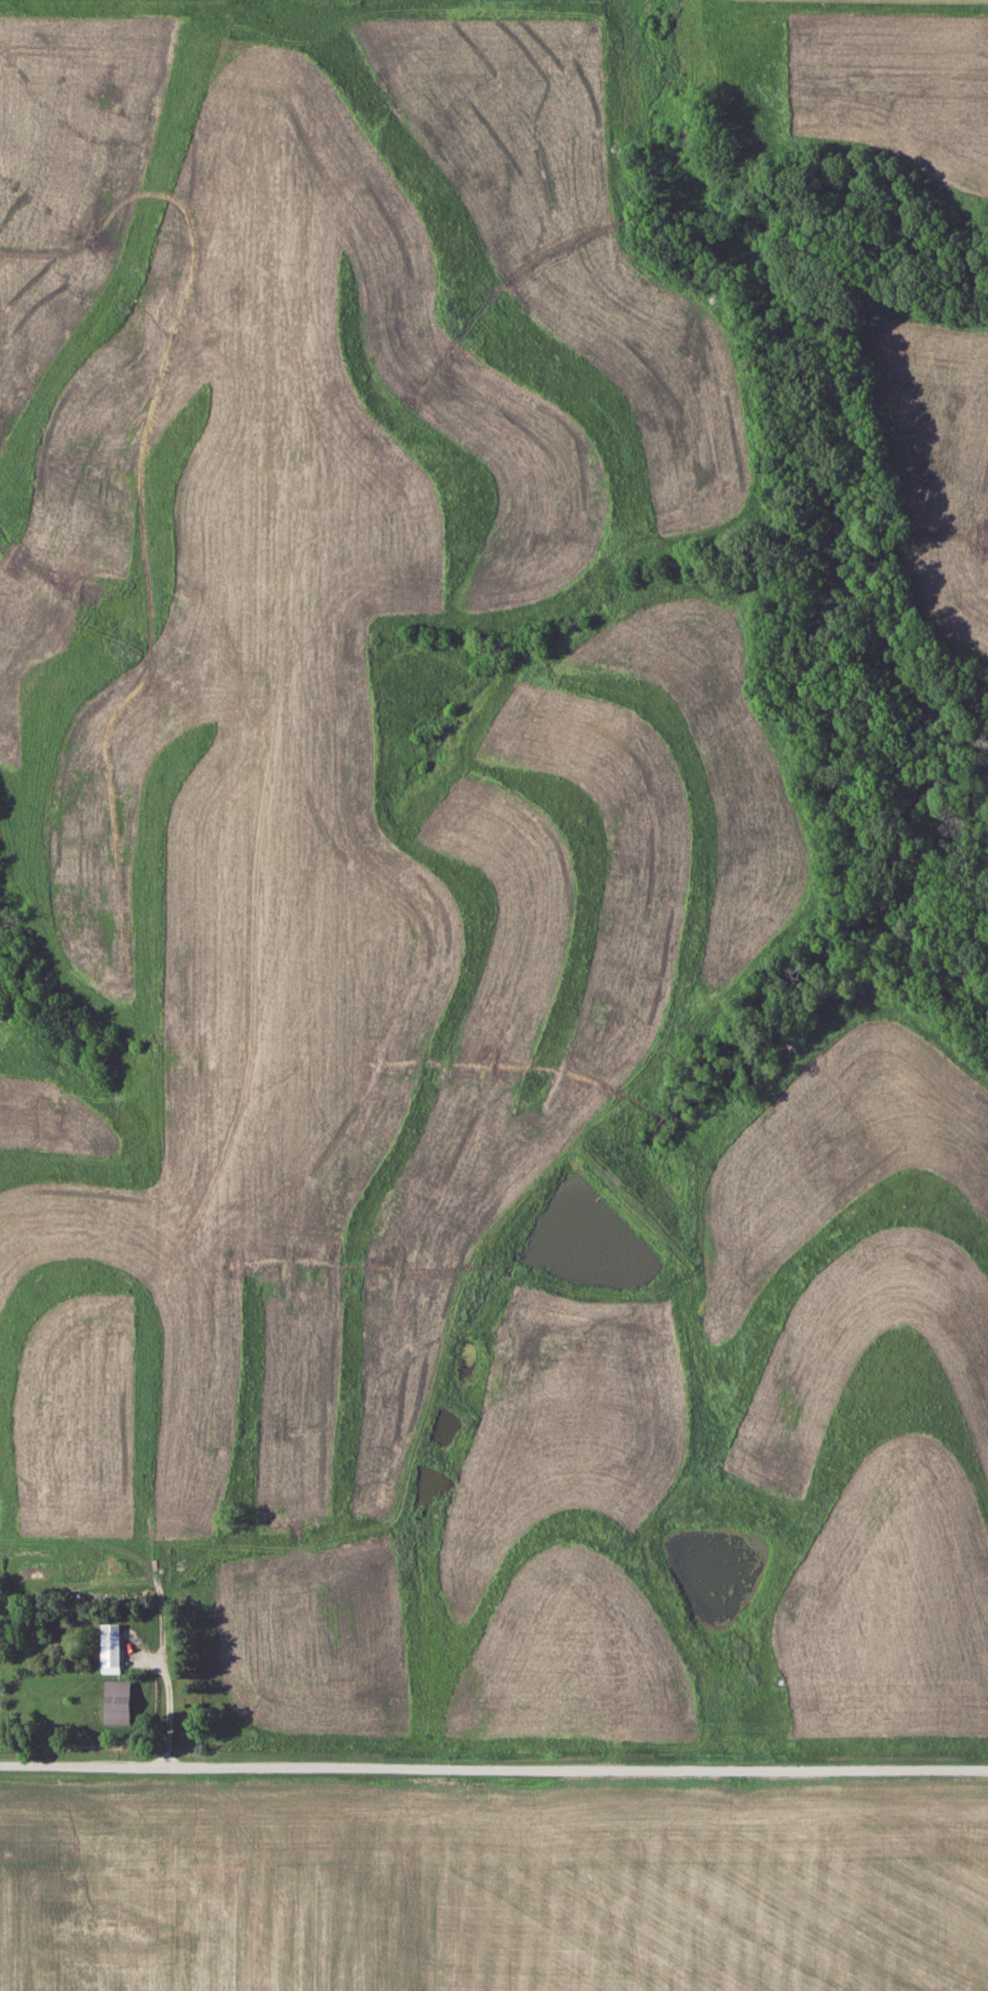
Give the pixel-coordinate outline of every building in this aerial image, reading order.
[(99,1662),(118,1663),(118,1630),(99,1630),(99,1662)] [(103,1720),(129,1720),(129,1676),(103,1676),(103,1720)]
